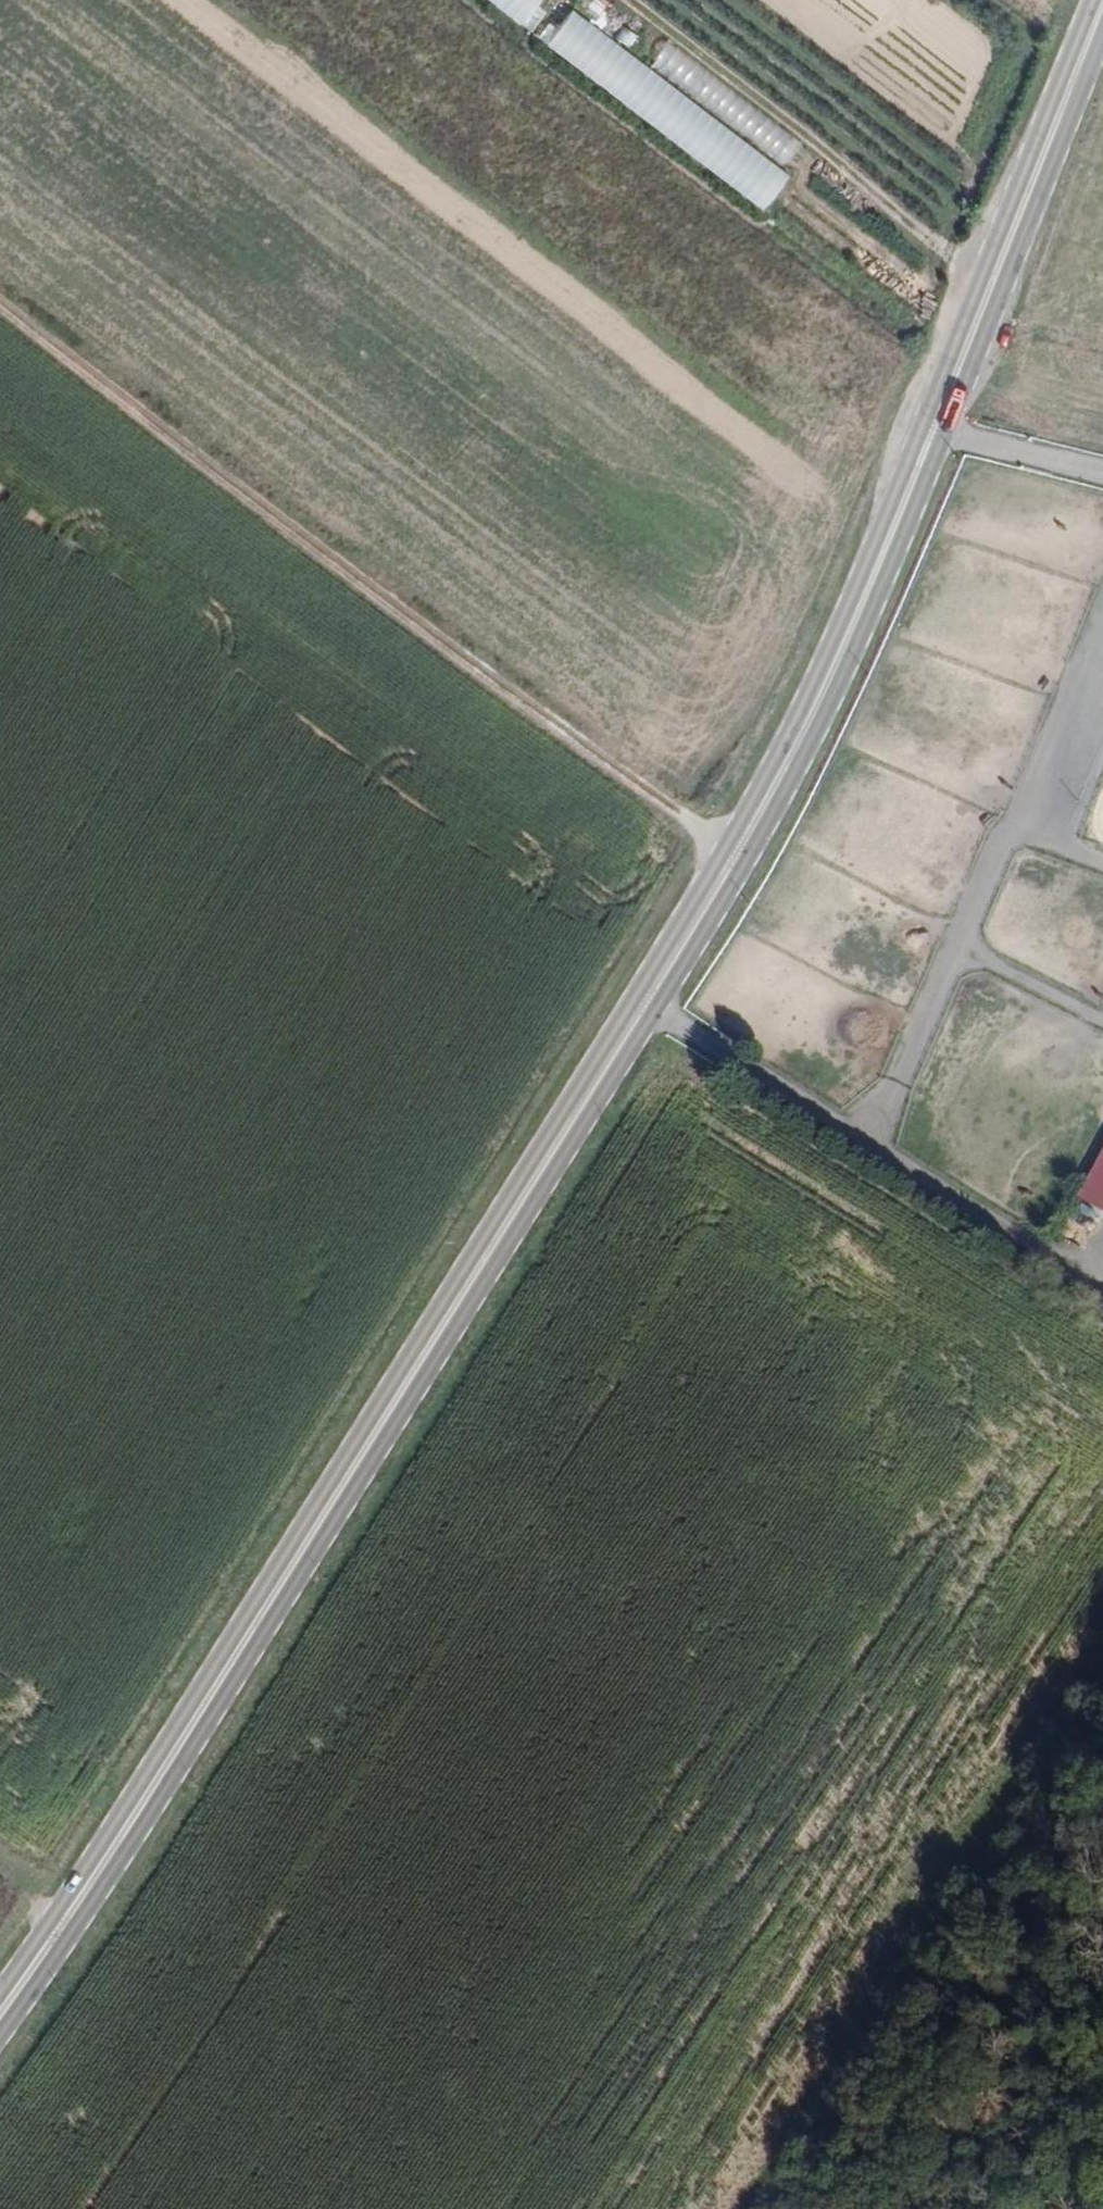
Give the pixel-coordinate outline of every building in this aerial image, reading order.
[(537,0),(487,0),(519,24),(537,0)] [(606,0),(572,0),(570,2),(590,18),(606,0)] [(538,53),(769,202),(789,171),(783,167),(802,136),(658,42),(644,64),(564,12),(538,53)] [(1078,1197),(1102,1211),(1102,1150),(1078,1197)] [(1070,1213),(1060,1235),(1086,1246),(1095,1224),(1070,1213)]
